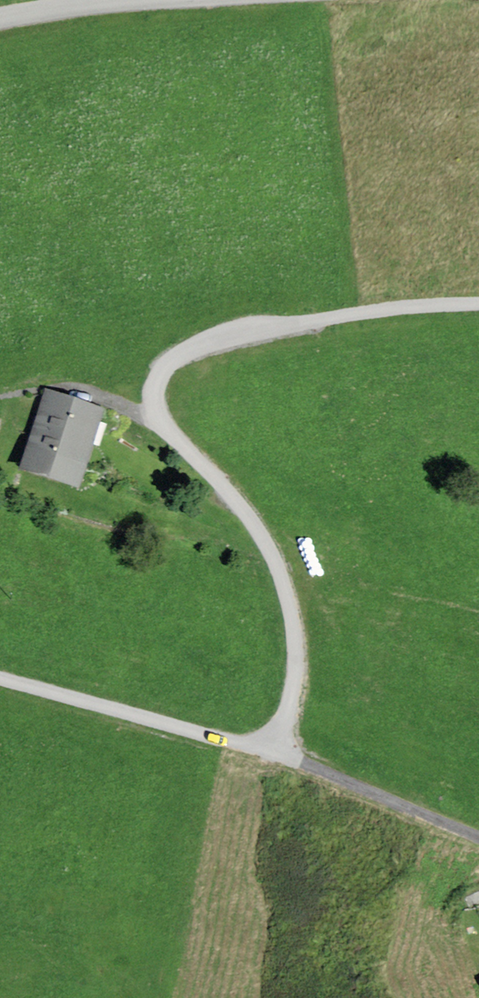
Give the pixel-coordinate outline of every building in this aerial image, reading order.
[(107,405),(50,390),(29,467),(87,482),(107,405)]
